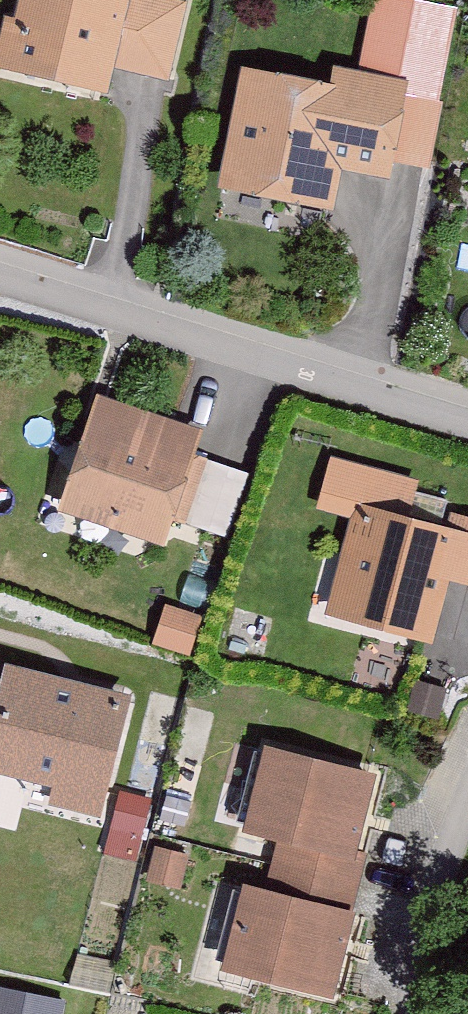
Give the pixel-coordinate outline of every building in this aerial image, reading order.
[(166,77),(183,4),(168,0),(27,0),(19,35),(34,38),(26,67),(100,85),(105,62),(166,77)] [(373,67),(403,72),(410,38),(380,32),(373,67)] [(234,181),(320,198),(329,154),(383,165),(385,152),(425,160),(437,99),(340,80),(337,94),(254,78),(234,181)] [(180,453),(186,435),(157,425),(151,442),(101,425),(74,504),(153,531),(160,511),(180,453)] [(227,534),(246,476),(209,463),(189,521),(227,534)] [(424,633),(439,574),(467,581),(467,519),(455,516),(449,536),(401,523),(411,484),(334,463),(323,504),(362,515),(349,561),(356,573),(346,612),(424,633)] [(167,610),(158,639),(186,649),(196,620),(167,610)] [(121,700),(10,672),(0,713),(0,764),(99,790),(121,700)] [(437,718),(445,689),(416,680),(408,710),(437,718)] [(275,865),(353,885),(361,852),(349,849),(368,777),(269,751),(250,827),(283,835),(275,865)] [(118,785),(111,846),(142,850),(149,789),(118,785)] [(157,848),(151,872),(180,880),(186,856),(157,848)] [(346,915),(353,885),(275,865),(268,895),(248,889),(228,965),(327,990),(346,915)] [(62,1001),(40,997),(0,988),(0,1013),(60,1013),(62,1001)]
